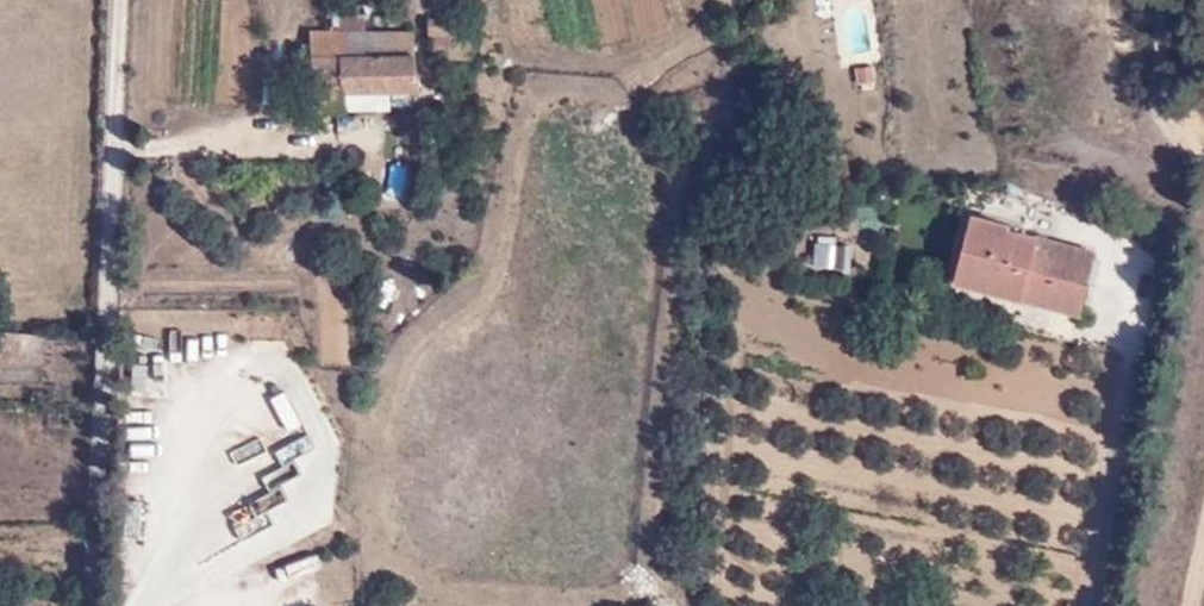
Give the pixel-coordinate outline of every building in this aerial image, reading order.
[(475,59),(474,18),(428,19),(430,58),(475,59)] [(418,90),(414,46),(414,33),(310,31),(311,49),(291,51),(293,111),(390,110),(389,90),(418,90)] [(854,68),(857,87),(876,84),(873,65),(854,68)] [(1080,314),(1095,253),(1007,228),(1008,224),(970,214),(955,272),(990,281),(987,290),(1080,314)] [(834,269),(834,237),(813,236),(813,269),(834,269)] [(990,281),(955,272),(953,281),(987,290),(990,281)] [(43,334),(0,334),(0,364),(43,364),(43,334)]
